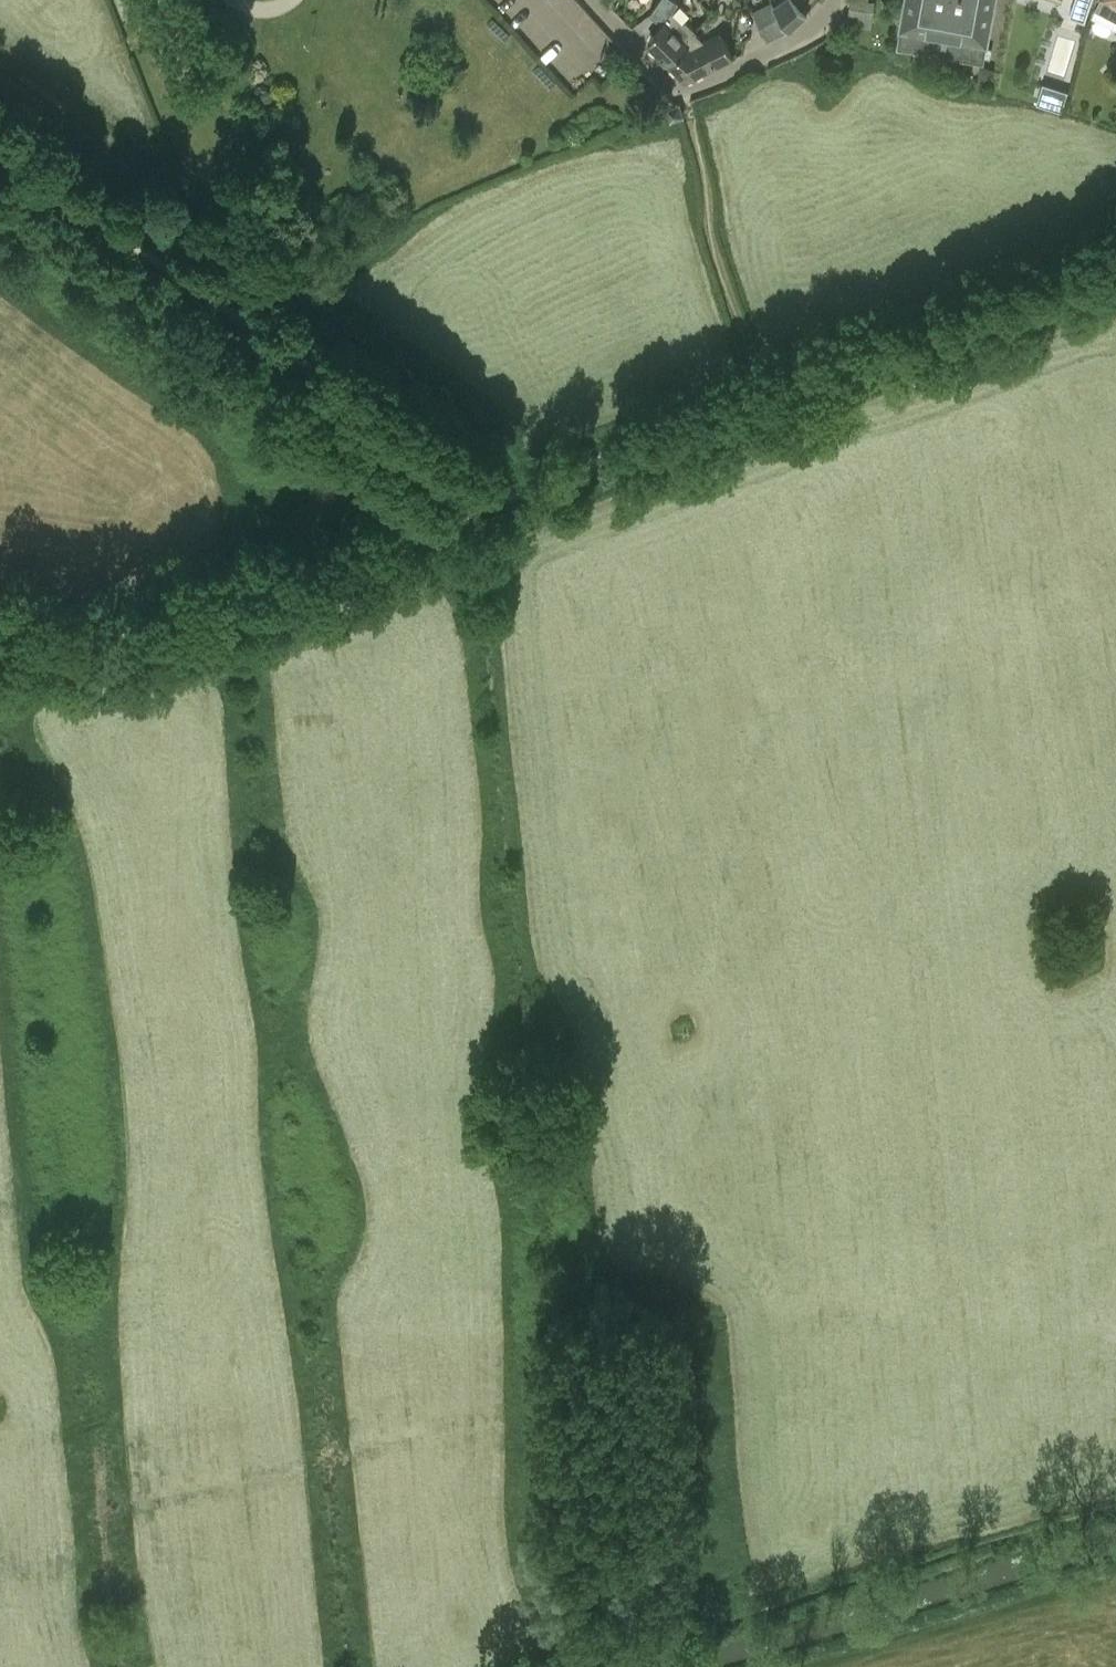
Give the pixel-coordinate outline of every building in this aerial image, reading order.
[(671,63),(690,43),(687,40),(697,29),(697,30),(698,29),(687,17),(685,20),(673,8),(679,0),(658,0),(650,12),(663,20),(649,41),(671,63)] [(775,6),(788,30),(808,14),(795,0),(783,0),(775,6)] [(875,1),(871,0),(852,0),(851,12),(849,11),(848,20),(847,20),(846,25),(871,29),(875,1)] [(996,0),(905,0),(900,28),(901,28),(898,46),(984,61),(987,43),(988,43),(996,0)] [(1070,14),(1087,19),(1093,0),(1074,0),(1070,14)] [(789,31),(788,30),(775,6),(772,1),(753,11),(767,41),(789,31)] [(706,38),(697,30),(697,29),(687,40),(690,43),(671,63),(688,79),(736,54),(723,29),(706,38)] [(1059,109),(1064,90),(1038,83),(1033,103),(1059,109)]
